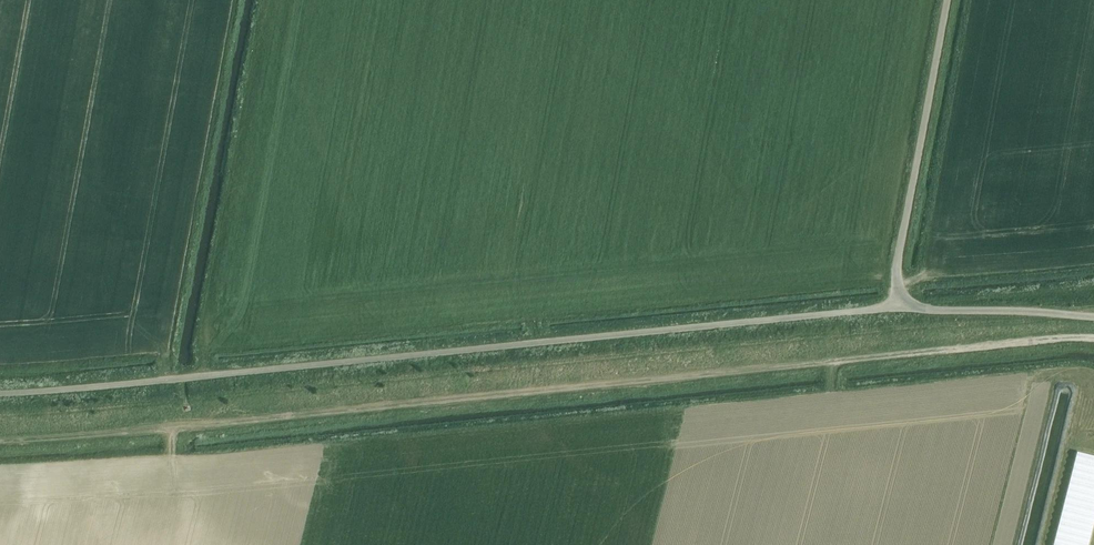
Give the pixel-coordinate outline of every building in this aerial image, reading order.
[(1054,544),(1089,544),(1093,524),(1093,456),(1078,451),(1054,544)]
